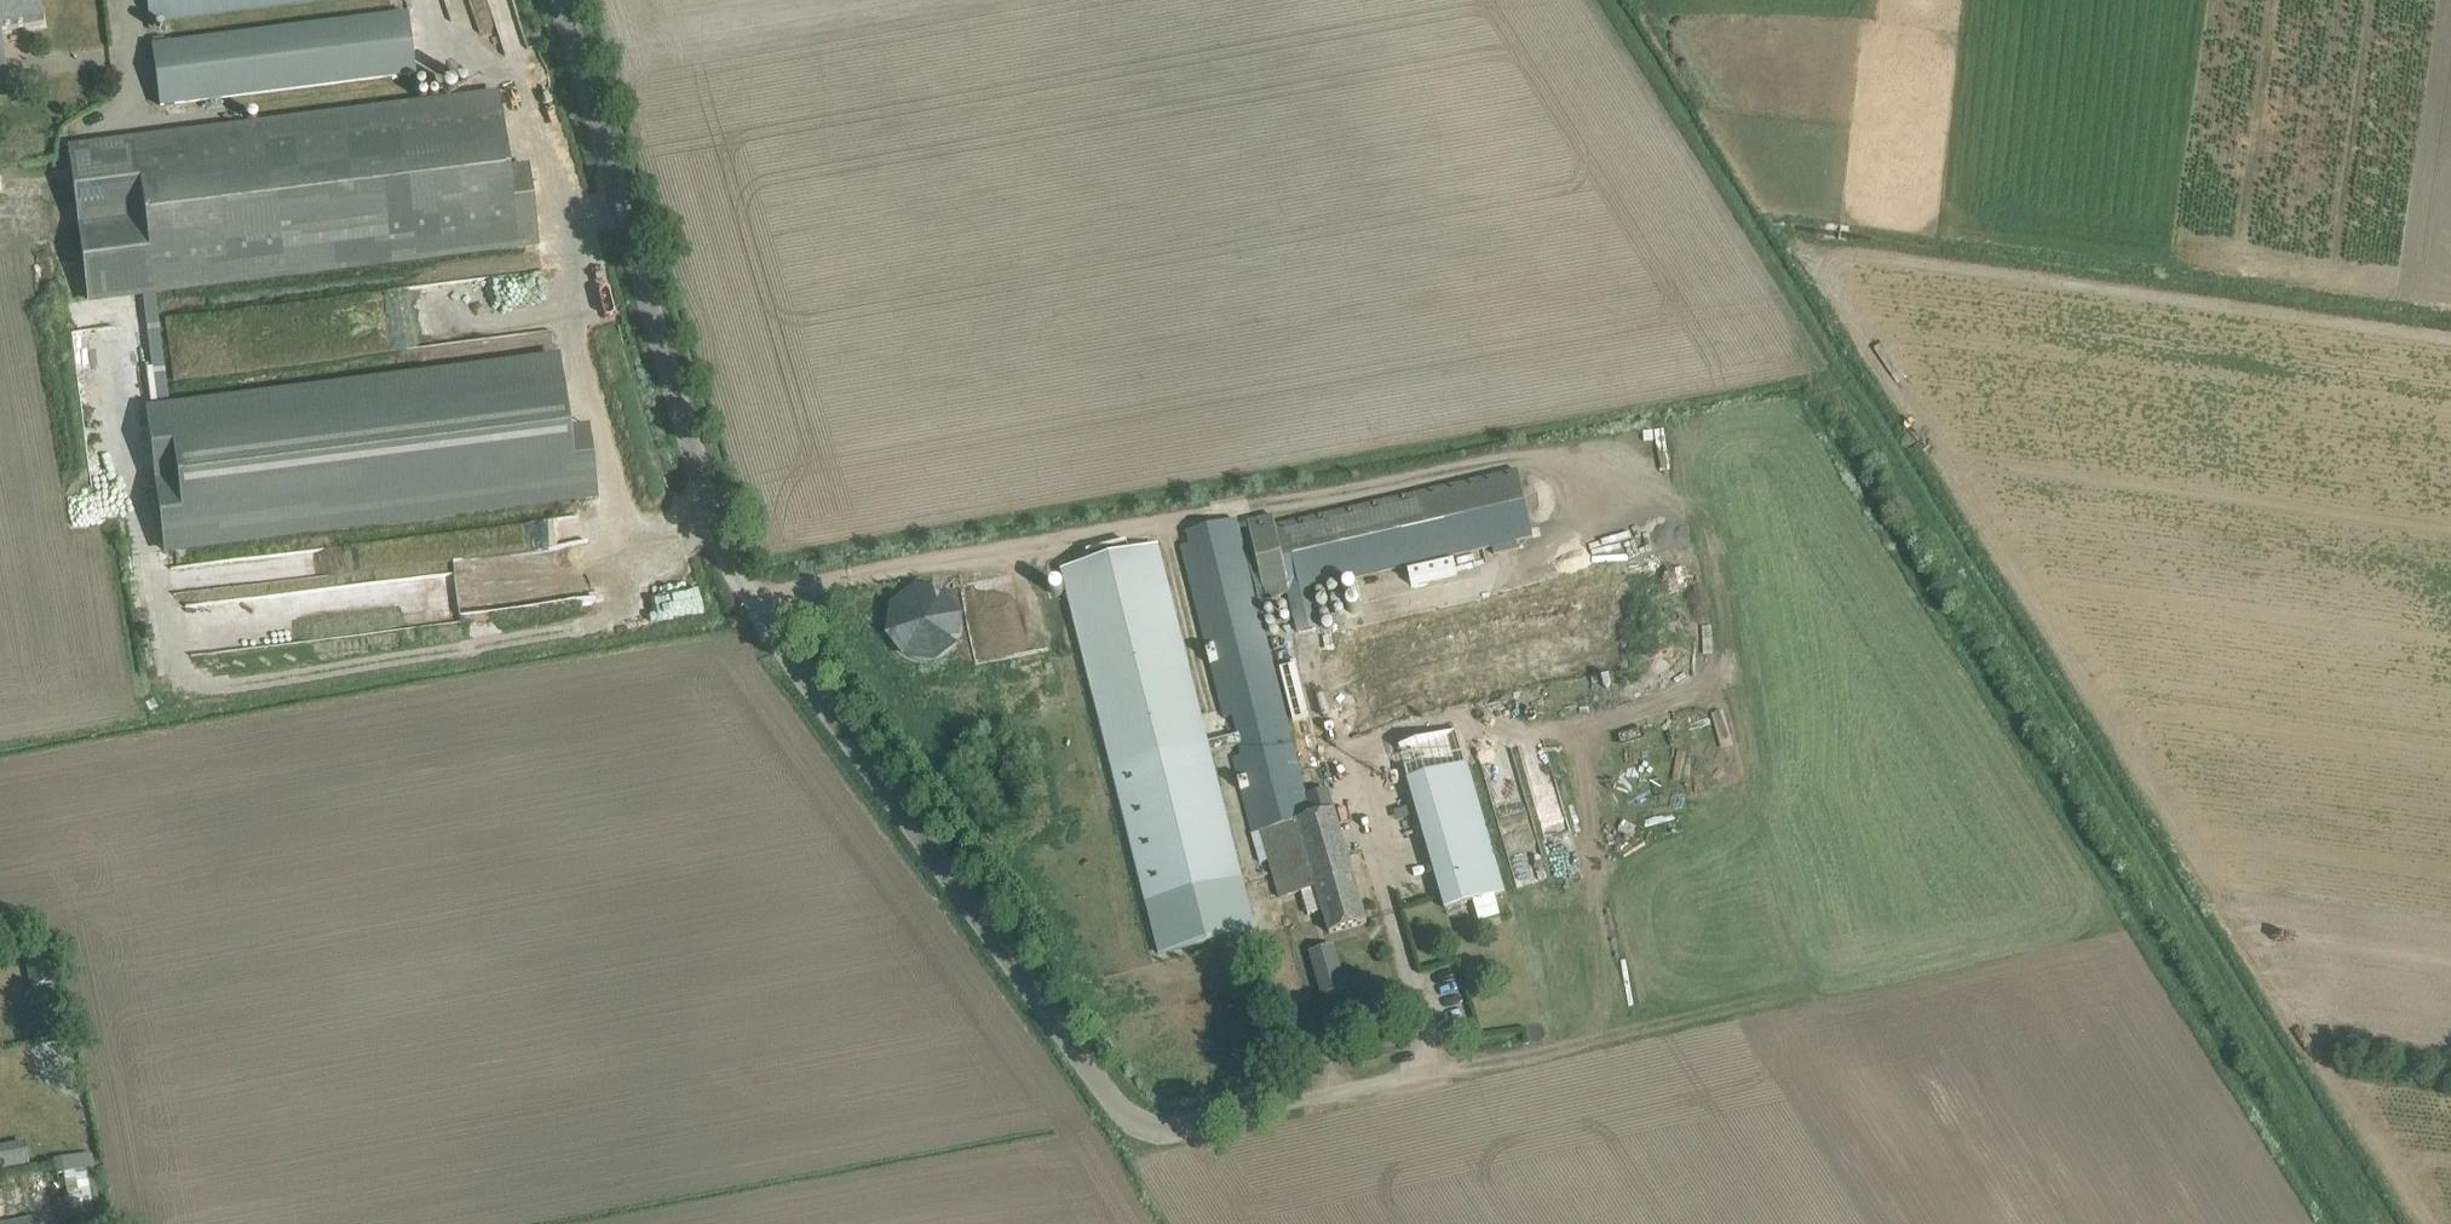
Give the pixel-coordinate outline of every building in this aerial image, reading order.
[(6,63),(1,32),(43,24),(39,0),(0,0),(0,64),(6,63)] [(149,22),(322,0),(146,0),(149,22)] [(160,106),(415,73),(407,14),(153,46),(160,106)] [(507,168),(498,92),(96,140),(68,146),(88,305),(144,298),(156,296),(540,247),(532,164),(507,168)] [(158,409),(146,410),(163,548),(575,497),(558,359),(170,407),(156,296),(144,298),(158,409)] [(1311,591),(1491,549),(1494,558),(1518,552),(1516,543),(1533,539),(1517,470),(1275,526),(1272,515),(1249,521),(1267,600),(1288,596),(1293,620),(1317,614),(1311,591)] [(1089,559),(1061,567),(1089,676),(1112,766),(1145,901),(1159,952),(1238,933),(1255,928),(1242,876),(1211,751),(1236,745),(1261,831),(1281,898),(1297,893),(1302,891),(1309,914),(1323,909),(1330,933),(1367,922),(1330,790),(1307,796),(1295,753),(1238,519),(1185,532),(1235,735),(1208,742),(1159,548),(1151,550),(1149,544),(1129,549),(1127,540),(1113,544),(1087,550),(1089,559)] [(963,614),(944,590),(916,585),(891,602),(886,634),(905,659),(936,663),(959,644),(963,614)] [(1467,762),(1408,779),(1446,909),(1473,901),(1480,922),(1501,916),(1494,895),(1505,892),(1467,762)] [(53,983),(48,957),(26,960),(30,985),(53,983)] [(21,1166),(21,1144),(0,1145),(0,1166),(21,1166)] [(70,1217),(93,1213),(85,1169),(76,1171),(73,1156),(54,1159),(57,1174),(56,1174),(62,1207),(68,1206),(70,1217)]
